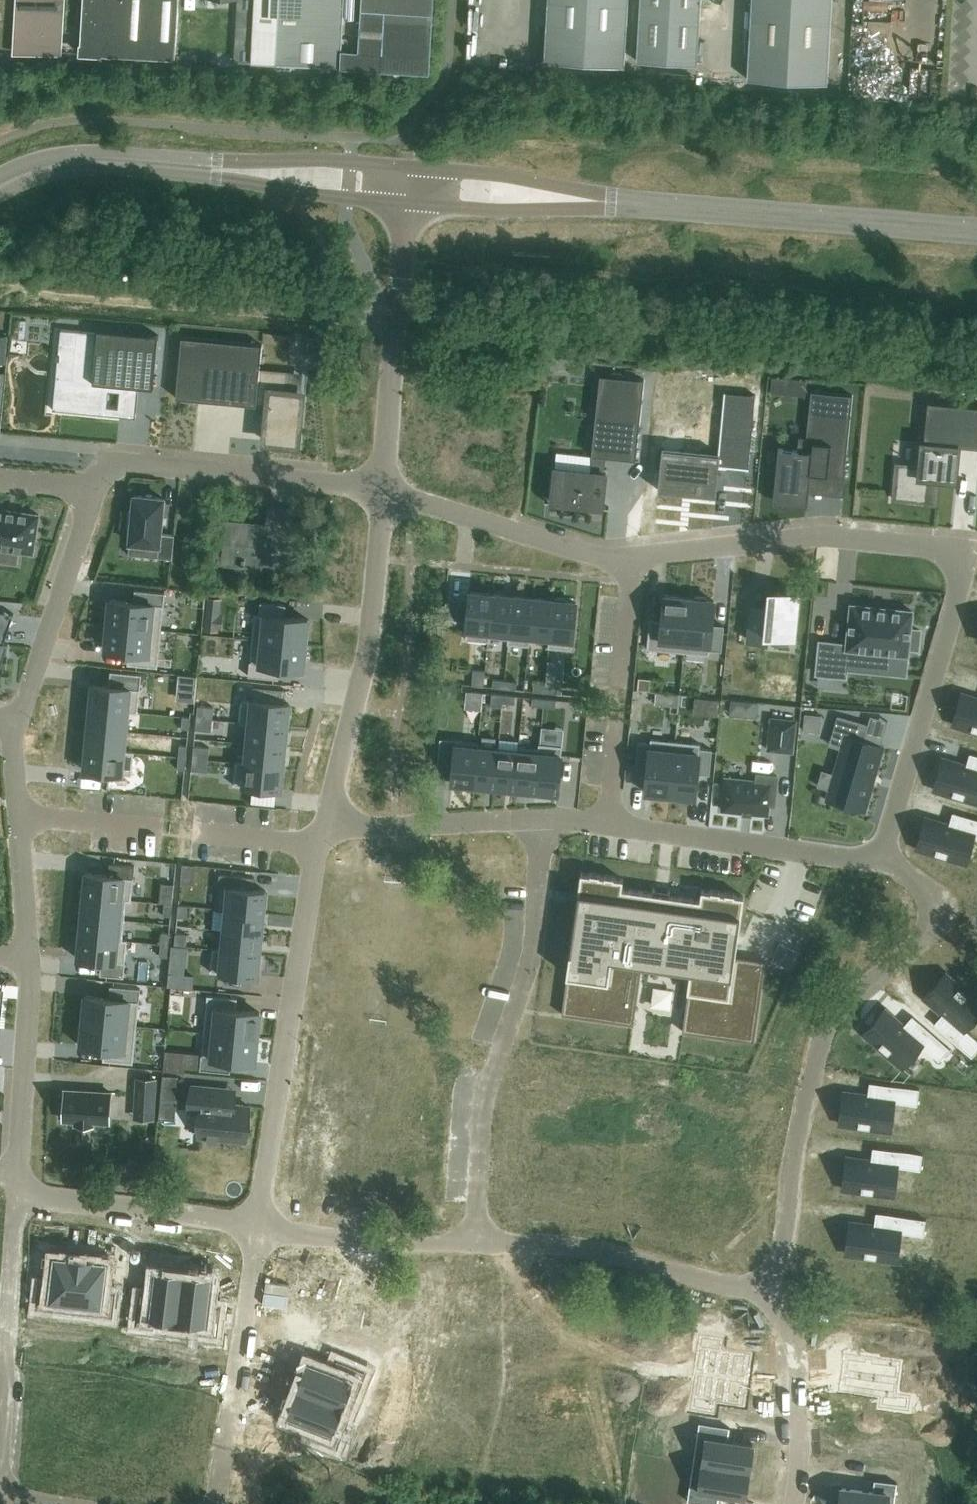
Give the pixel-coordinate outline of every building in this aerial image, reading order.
[(13,47),(13,51),(58,54),(61,0),(0,0),(0,46),(13,47)] [(175,59),(179,0),(83,0),(80,53),(175,59)] [(300,65),(340,67),(341,51),(344,0),(255,0),(252,62),(300,65)] [(361,9),(358,52),(341,51),(340,67),(341,67),(341,68),(429,74),(434,0),(361,0),(361,9)] [(628,0),(547,0),(544,62),(625,66),(628,0)] [(637,61),(697,64),(701,0),(640,0),(637,61)] [(747,79),(828,83),(833,0),(752,0),(747,79)] [(479,98),(479,88),(465,87),(464,97),(479,98)] [(98,329),(93,382),(154,387),(158,335),(98,329)] [(181,336),(175,398),(219,402),(257,405),(257,401),(268,402),(268,407),(268,409),(267,409),(267,413),(267,421),(266,421),(266,425),(265,441),(276,442),(286,444),(286,443),(297,444),(298,428),(299,428),(300,412),(302,393),(300,393),(286,391),(288,373),(272,371),(260,370),(263,344),(181,336)] [(497,372),(494,380),(501,383),(504,375),(497,372)] [(551,501),(551,502),(602,507),(603,506),(606,473),(604,473),(606,456),(636,460),(644,379),(600,375),(592,454),(592,462),(591,471),(555,467),(551,501)] [(772,377),(771,390),(787,392),(789,378),(772,377)] [(662,448),(658,490),(716,495),(719,466),(749,469),(756,394),(725,391),(719,454),(662,448)] [(774,489),(773,502),(807,506),(811,474),(845,477),(853,395),(811,391),(807,437),(799,436),(798,450),(778,448),(774,489)] [(895,491),(894,499),(909,500),(932,503),(934,476),(940,477),(940,479),(955,480),(959,446),(922,442),(920,464),(920,467),(897,465),(895,491)] [(129,511),(127,527),(131,527),(130,542),(159,545),(158,557),(172,559),(175,535),(161,533),(164,498),(134,495),(133,511),(129,511)] [(2,548),(0,559),(0,561),(16,563),(18,550),(31,552),(31,553),(33,553),(33,551),(38,516),(39,516),(39,514),(37,514),(0,509),(0,548),(2,548)] [(227,521),(222,563),(289,570),(293,528),(227,521)] [(107,608),(105,620),(108,620),(107,625),(161,630),(165,593),(135,590),(134,602),(110,600),(109,608),(107,608)] [(752,605),(749,640),(766,642),(767,635),(794,637),(798,594),(770,591),(768,607),(752,605)] [(470,592),(466,639),(488,641),(493,594),(470,592)] [(493,594),(488,641),(489,641),(490,637),(508,638),(507,643),(508,643),(513,596),(493,594)] [(513,596),(508,643),(529,645),(533,598),(513,596)] [(650,618),(647,648),(684,652),(689,598),(664,596),(662,620),(650,618)] [(689,598),(684,652),(709,654),(709,650),(722,651),(724,625),(712,624),(714,600),(706,600),(707,597),(694,596),(694,598),(689,598)] [(533,598),(529,645),(530,645),(531,636),(549,638),(548,647),(549,647),(554,600),(533,598)] [(554,600),(549,647),(571,649),(576,602),(566,601),(566,599),(555,598),(555,600),(554,600)] [(254,614),(252,639),(306,644),(308,619),(284,617),(286,605),(260,602),(259,614),(254,614)] [(820,641),(817,673),(846,676),(846,668),(848,649),(885,652),(883,672),(905,674),(907,655),(908,655),(908,653),(908,648),(918,649),(920,629),(910,628),(912,612),(912,613),(912,610),(910,610),(910,611),(890,609),(874,608),(874,607),(853,605),(851,604),(851,606),(847,644),(840,643),(820,641)] [(107,625),(105,649),(129,652),(127,664),(158,667),(161,630),(107,625)] [(252,639),(248,676),(278,679),(280,666),(303,669),(304,661),(306,661),(308,649),(305,649),(306,644),(252,639)] [(5,646),(8,646),(8,644),(4,643),(0,643),(0,661),(5,646)] [(473,669),(472,685),(484,686),(485,670),(473,669)] [(493,679),(492,687),(504,688),(505,680),(493,679)] [(505,680),(504,688),(516,689),(517,681),(505,680)] [(534,683),(533,691),(545,692),(546,684),(534,683)] [(89,694),(88,705),(90,706),(90,708),(128,712),(138,713),(140,689),(92,684),(91,695),(89,694)] [(546,684),(545,692),(557,693),(558,685),(546,684)] [(471,691),(470,699),(482,701),(483,693),(471,691)] [(492,693),(490,705),(503,707),(503,703),(504,694),(492,693)] [(953,724),(976,731),(976,697),(962,693),(953,724)] [(504,694),(503,703),(515,704),(516,696),(504,694)] [(532,697),(531,705),(543,707),(544,699),(532,697)] [(242,699),(239,723),(249,723),(287,727),(287,724),(289,725),(291,714),(288,714),(289,704),(242,699)] [(544,699),(543,707),(555,708),(556,700),(544,699)] [(184,704),(182,716),(190,717),(190,716),(192,705),(184,704)] [(198,705),(196,717),(204,718),(206,706),(198,705)] [(90,708),(88,727),(126,731),(128,712),(90,708)] [(806,714),(804,730),(820,732),(821,716),(806,714)] [(182,716),(181,728),(189,729),(190,717),(182,716)] [(829,789),(826,800),(865,811),(884,745),(881,745),(865,740),(870,725),(869,725),(838,716),(833,733),(845,736),(841,748),(834,773),(829,789)] [(196,717),(195,730),(211,731),(213,719),(204,718),(196,717)] [(771,717),(768,749),(793,752),(796,720),(771,717)] [(249,723),(247,743),(285,746),(287,727),(249,723)] [(88,727),(86,747),(125,750),(126,731),(88,727)] [(638,742),(635,767),(648,769),(645,792),(653,793),(653,795),(665,797),(665,794),(670,795),(675,741),(651,739),(650,743),(638,742)] [(456,740),(452,783),(474,785),(478,742),(456,740)] [(675,741),(670,795),(695,797),(697,774),(710,775),(712,749),(700,748),(700,743),(675,741)] [(478,742),(474,785),(494,787),(498,749),(479,747),(479,742),(478,742)] [(247,743),(245,762),(283,766),(285,746),(247,743)] [(519,746),(515,789),(535,791),(540,743),(539,743),(538,748),(519,746)] [(540,743),(535,791),(537,791),(536,793),(547,794),(548,792),(558,793),(562,746),(540,743)] [(179,744),(178,757),(186,757),(188,745),(179,744)] [(194,746),(192,758),(209,759),(210,747),(194,746)] [(498,749),(494,787),(515,789),(519,746),(518,746),(517,751),(498,749)] [(86,747),(84,770),(132,775),(134,751),(125,750),(86,747)] [(934,789),(976,802),(976,754),(970,752),(969,754),(975,755),(972,767),(966,765),(942,758),(934,789)] [(178,757),(177,769),(185,769),(186,757),(178,757)] [(192,758),(191,770),(207,771),(209,759),(192,758)] [(236,761),(233,785),(281,789),(283,766),(245,762),(236,761)] [(725,778),(722,810),(743,812),(743,814),(751,815),(751,813),(768,814),(769,804),(774,805),(777,775),(757,773),(756,781),(725,778)] [(916,848),(966,863),(974,835),(976,835),(976,818),(953,811),(952,813),(958,815),(955,826),(949,824),(925,817),(916,848)] [(86,873),(84,896),(126,900),(131,901),(133,877),(135,865),(109,863),(108,875),(86,873)] [(218,886),(216,909),(226,910),(264,914),(266,890),(253,889),(254,877),(220,873),(218,886)] [(567,974),(562,1014),(634,1024),(642,965),(690,971),(687,991),(688,991),(683,1031),(754,1041),(766,960),(735,956),(744,895),(735,894),(735,893),(725,892),(725,893),(720,892),(720,891),(711,890),(711,891),(702,890),(700,899),(670,895),(670,891),(668,891),(668,895),(654,893),(655,889),(653,888),(652,892),(622,888),(623,879),(614,877),(614,876),(605,875),(604,876),(600,875),(600,874),(590,873),(590,874),(581,873),(567,974)] [(84,896),(82,916),(125,920),(126,900),(84,896)] [(164,903),(163,915),(171,916),(172,904),(164,903)] [(178,904),(177,916),(189,918),(190,906),(178,904)] [(226,910),(224,929),(262,933),(264,914),(226,910)] [(82,916),(80,935),(123,939),(125,920),(82,916)] [(224,929),(222,949),(260,952),(262,933),(224,929)] [(162,932),(161,944),(169,944),(170,933),(162,932)] [(176,933),(174,945),(187,946),(188,934),(176,933)] [(77,937),(76,948),(78,948),(77,958),(125,963),(127,940),(123,939),(80,935),(79,937),(77,937)] [(161,944),(159,956),(167,957),(169,944),(161,944)] [(771,962),(789,970),(797,951),(779,944),(771,962)] [(212,948),(210,971),(258,976),(259,966),(261,966),(262,955),(260,955),(260,952),(222,949),(212,948)] [(924,997),(943,1013),(947,1017),(940,1025),(935,1021),(934,1023),(972,1056),(976,1050),(976,1038),(962,1025),(976,1007),(976,1000),(945,972),(924,997)] [(82,1003),(81,1015),(83,1015),(83,1020),(137,1025),(140,988),(110,985),(109,998),(85,995),(84,1003),(82,1003)] [(207,995),(204,1032),(258,1037),(260,1012),(236,1010),(238,998),(207,995)] [(885,1008),(864,1033),(903,1066),(922,1044),(939,1060),(950,1047),(912,1014),(911,1015),(916,1019),(908,1028),(903,1024),(885,1008)] [(83,1020),(80,1045),(104,1047),(103,1060),(133,1063),(137,1025),(83,1020)] [(204,1032),(200,1069),(230,1072),(231,1060),(255,1062),(256,1054),(258,1054),(259,1042),(257,1042),(258,1037),(204,1032)] [(165,1050),(163,1070),(179,1072),(181,1051),(165,1050)] [(136,1078),(135,1106),(155,1107),(156,1079),(136,1078)] [(844,1091),(839,1123),(891,1130),(895,1101),(917,1104),(920,1088),(870,1081),(869,1083),(875,1083),(874,1095),(868,1094),(844,1091)] [(192,1085),(190,1111),(202,1112),(199,1137),(207,1138),(207,1139),(219,1141),(219,1139),(245,1141),(249,1105),(233,1104),(234,1089),(226,1088),(192,1085)] [(61,1102),(60,1116),(63,1116),(63,1119),(75,1120),(75,1124),(93,1125),(94,1121),(109,1122),(111,1092),(65,1089),(64,1103),(61,1102)] [(847,1156),(842,1188),(894,1195),(898,1166),(921,1169),(923,1153),(873,1146),(873,1148),(879,1149),(877,1160),(871,1159),(847,1156)] [(850,1221),(846,1253),(897,1260),(901,1231),(924,1234),(926,1218),(876,1211),(876,1213),(882,1214),(880,1224),(874,1224),(850,1221)] [(74,1311),(81,1259),(69,1257),(69,1260),(56,1258),(52,1285),(41,1284),(38,1307),(74,1311)] [(92,1260),(81,1259),(74,1311),(111,1315),(113,1293),(102,1291),(105,1264),(92,1262),(92,1260)] [(137,1325),(177,1329),(183,1274),(157,1270),(154,1296),(141,1294),(137,1325)] [(206,1310),(210,1277),(183,1274),(177,1329),(216,1334),(218,1311),(206,1310)] [(723,1340),(701,1336),(695,1372),(747,1380),(749,1369),(747,1369),(749,1356),(721,1351),(723,1340)] [(896,1395),(900,1364),(846,1357),(842,1389),(882,1394),(881,1406),(908,1410),(910,1397),(896,1395)] [(308,1365),(298,1390),(350,1410),(365,1373),(339,1363),(334,1375),(308,1365)] [(746,1392),(747,1380),(695,1372),(695,1373),(697,1373),(692,1409),(714,1412),(716,1401),(741,1404),(743,1391),(746,1392)] [(336,1447),(350,1410),(298,1390),(288,1415),(315,1425),(310,1437),(336,1447)] [(648,1391),(645,1406),(657,1408),(659,1392),(648,1391)] [(928,1406),(917,1405),(915,1413),(927,1414),(928,1406)] [(699,1422),(693,1461),(749,1470),(753,1443),(728,1439),(730,1426),(699,1422)] [(745,1496),(749,1470),(693,1461),(687,1501),(710,1503),(718,1503),(720,1493),(745,1496)] [(840,1503),(894,1503),(897,1482),(875,1479),(873,1491),(842,1486),(840,1503)]
